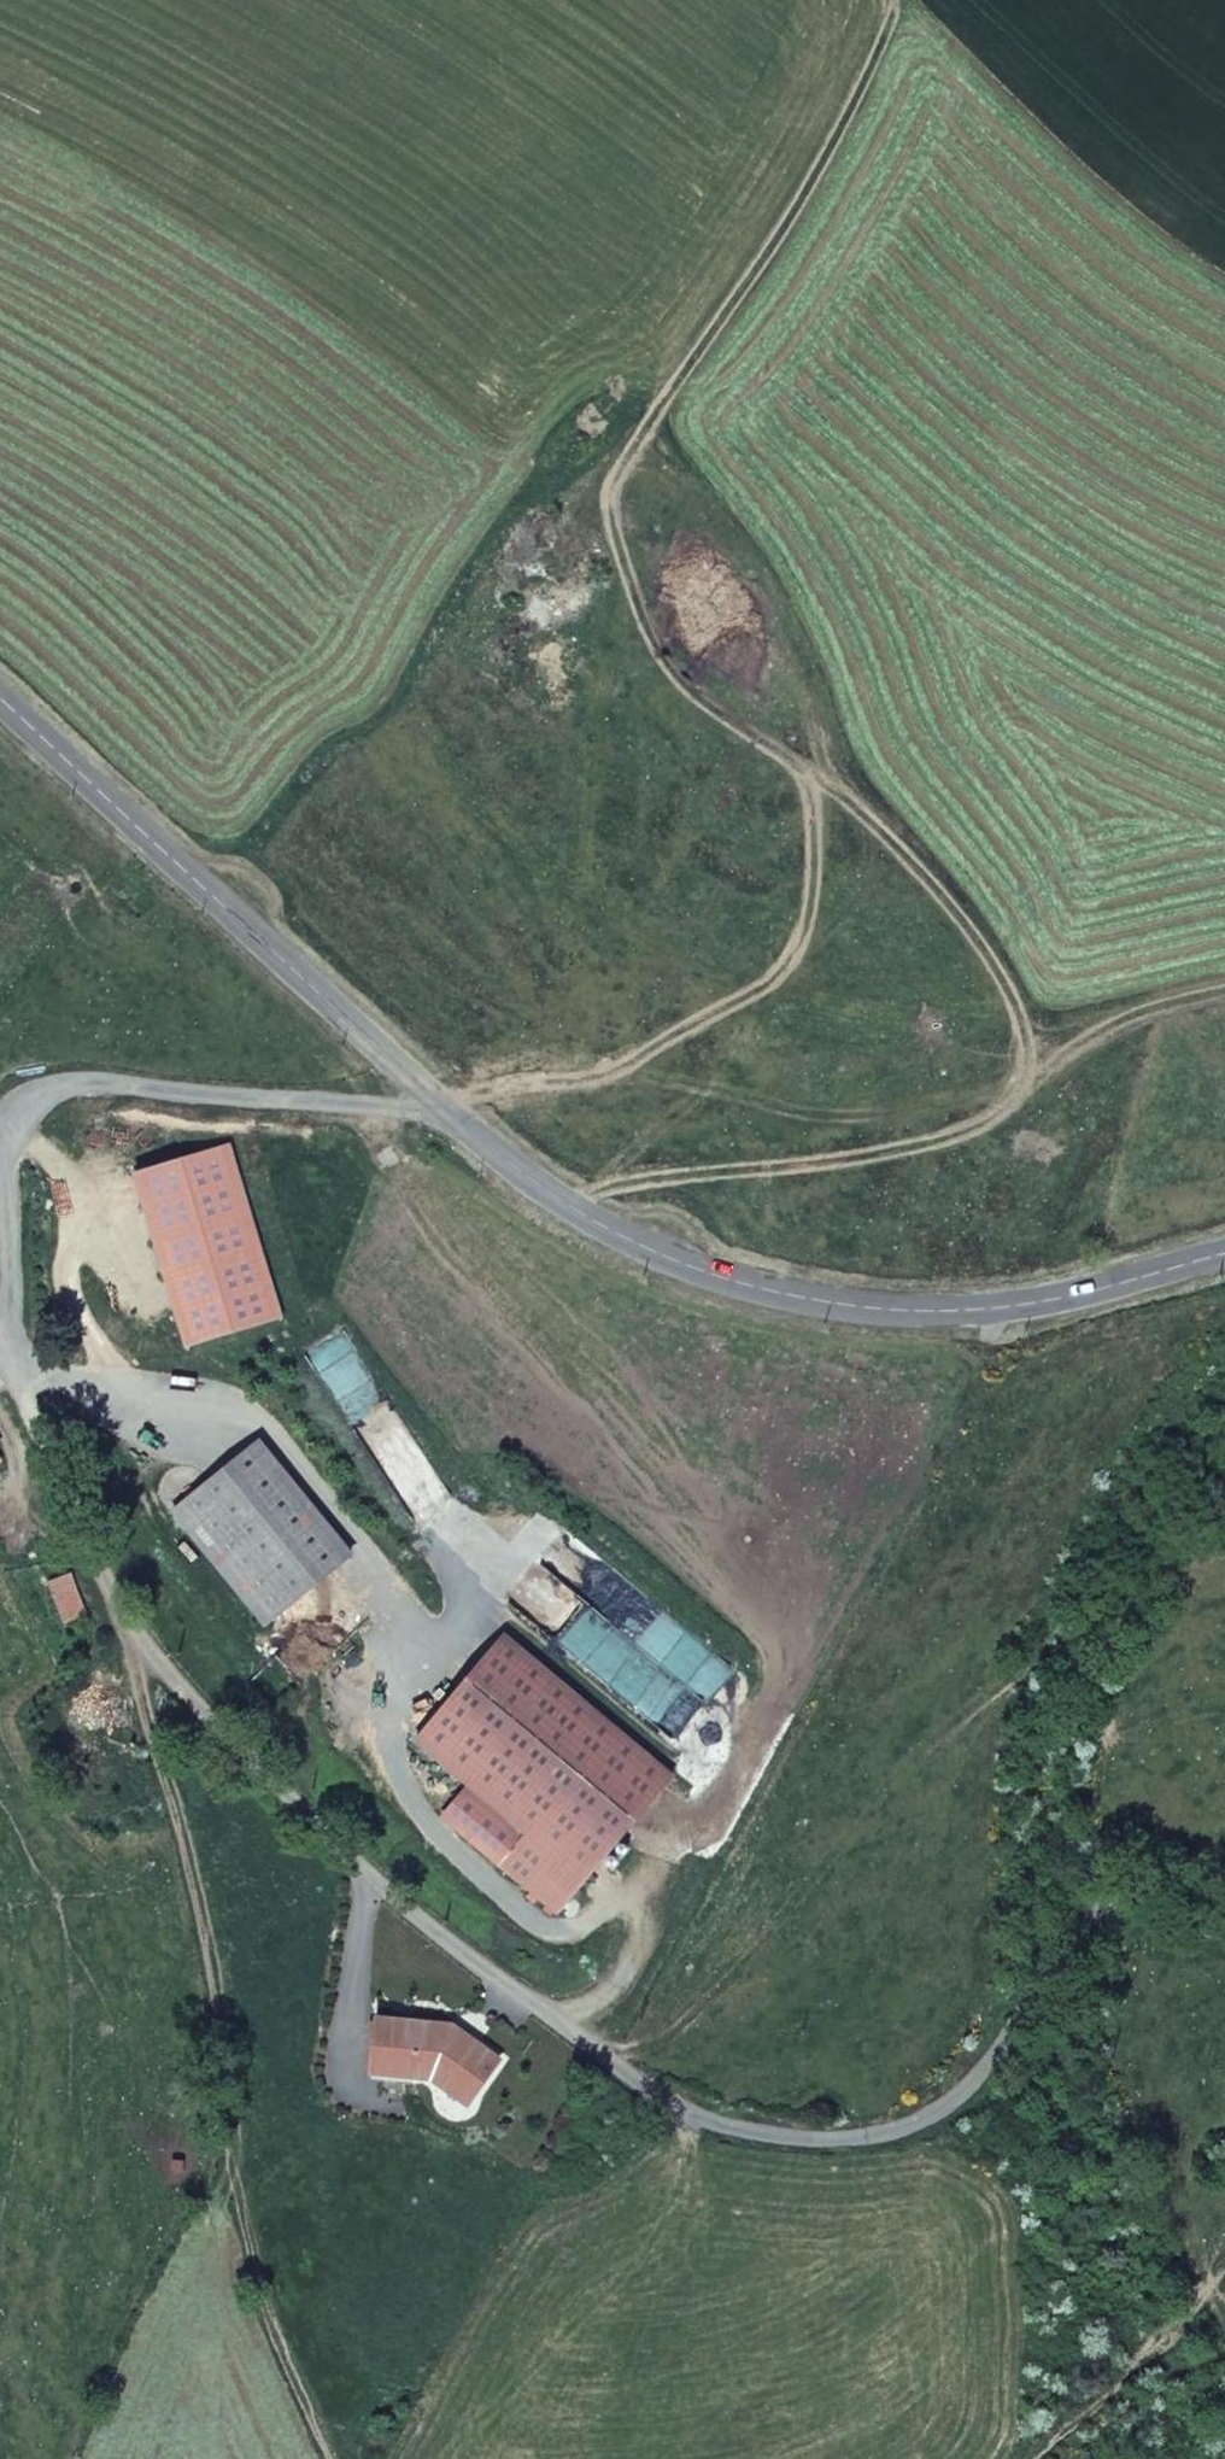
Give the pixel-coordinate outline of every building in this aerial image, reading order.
[(350,1552),(255,1438),(160,1508),(255,1626),(350,1552)] [(80,1611),(65,1573),(43,1582),(58,1620),(80,1611)] [(558,1908),(672,1767),(499,1629),(412,1737),(524,1830),(499,1862),(558,1908)] [(373,2015),(367,2067),(429,2076),(444,2086),(450,2078),(471,2093),(496,2057),(470,2038),(467,2042),(457,2035),(460,2031),(449,2023),(373,2015)] [(467,2042),(470,2038),(460,2031),(457,2035),(467,2042)] [(450,2078),(444,2086),(464,2101),(471,2093),(450,2078)]
